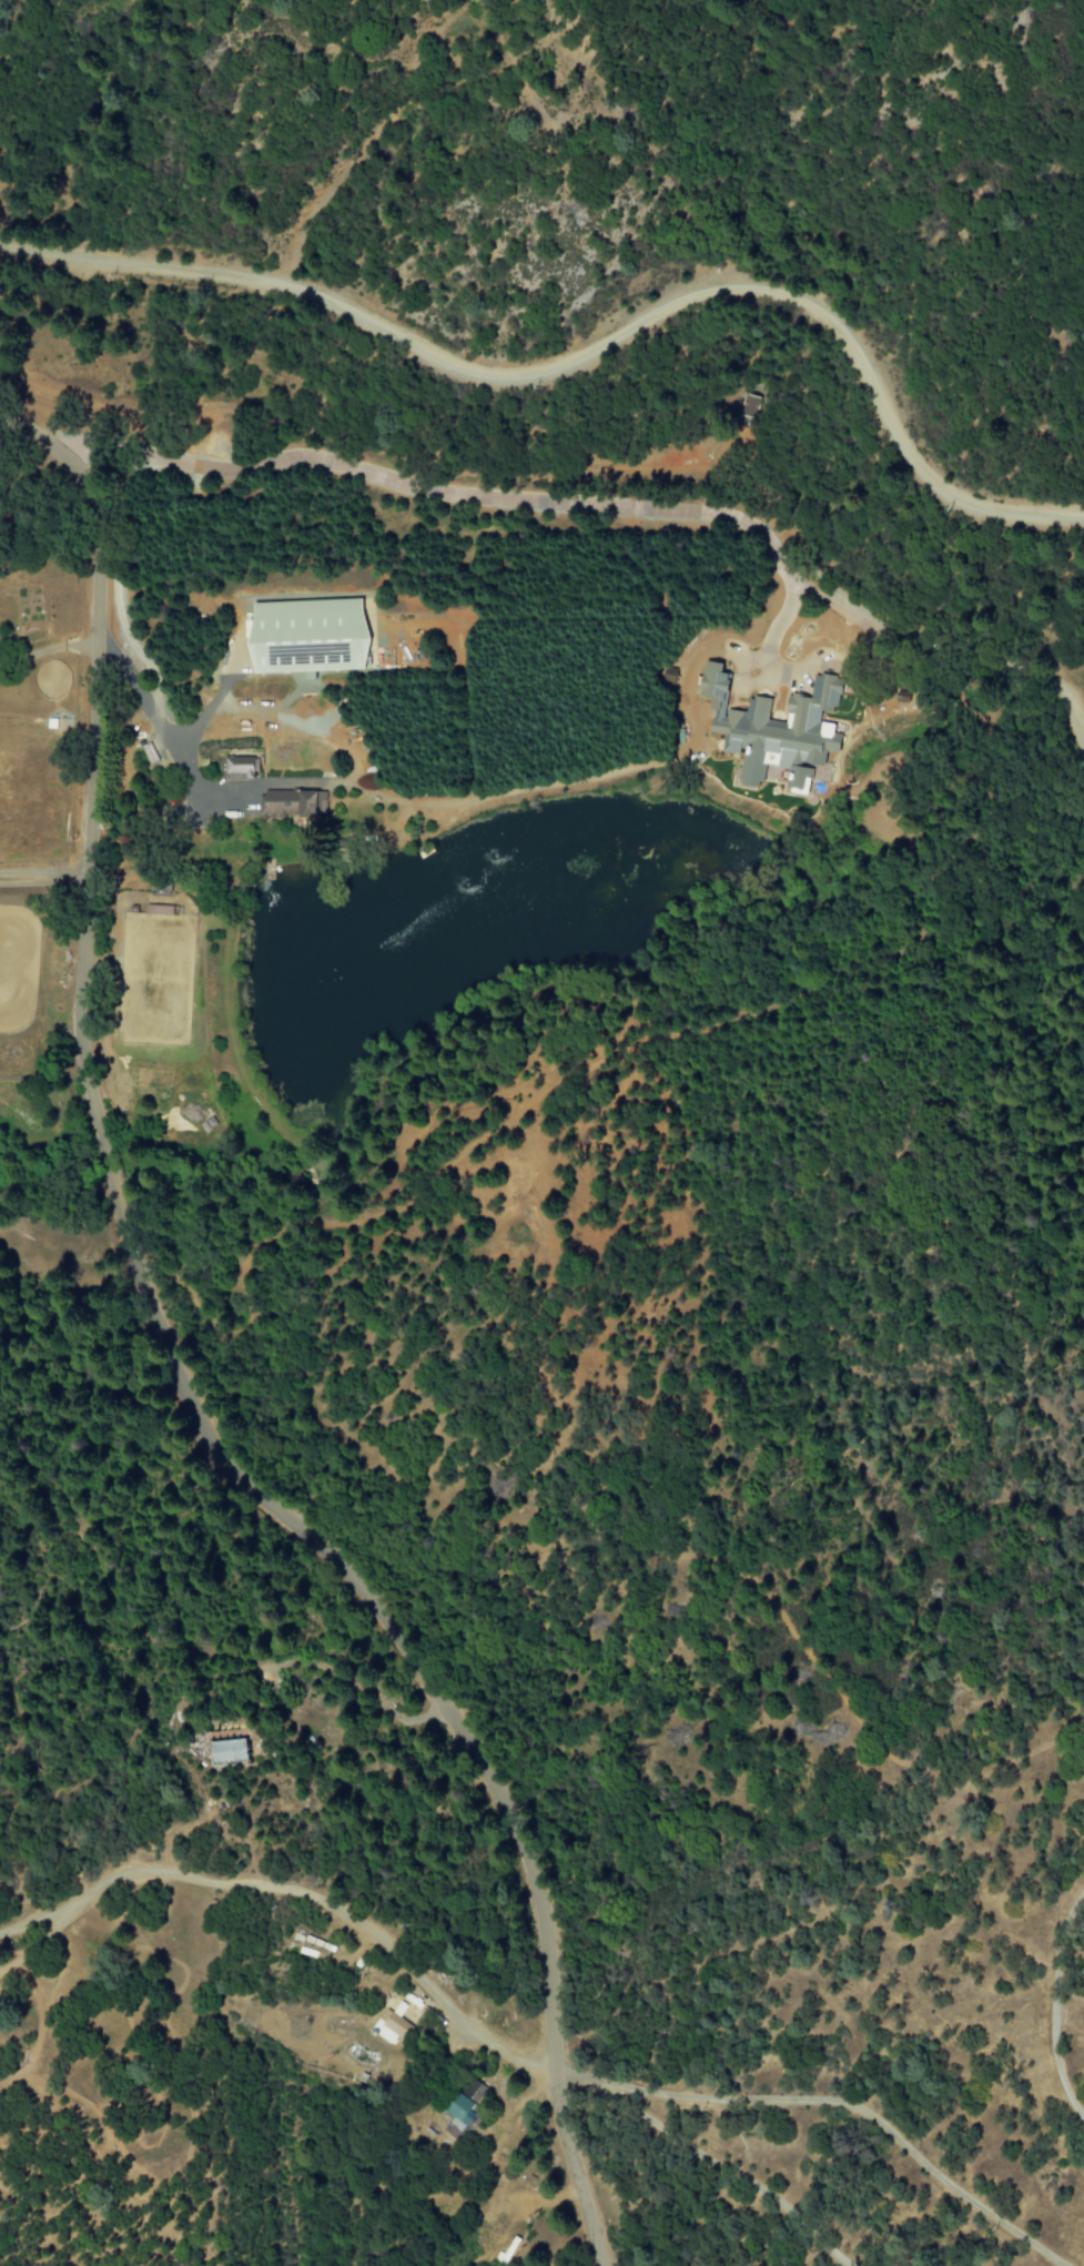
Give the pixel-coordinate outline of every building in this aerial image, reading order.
[(248,603),(251,675),(365,670),(363,599),(248,603)] [(728,686),(719,664),(703,662),(698,697),(713,699),(708,733),(724,735),(721,758),(744,749),(738,786),(761,789),(765,766),(789,769),(785,794),(807,797),(812,765),(838,753),(841,735),(833,734),(834,725),(819,723),(821,713),(838,706),(842,678),(814,674),(810,698),(788,695),(784,723),(767,721),(771,695),(724,715),(728,686)] [(224,780),(256,779),(255,757),(223,758),(224,780)] [(326,791),(261,792),(261,818),(316,818),(316,814),(326,814),(326,791)] [(246,1761),(245,1740),(210,1741),(211,1763),(246,1761)] [(397,2037),(406,2042),(413,2027),(398,2019),(405,2005),(397,2001),(391,2013),(382,2008),(370,2033),(393,2045),(397,2037)] [(440,2112),(452,2120),(448,2125),(460,2134),(473,2114),(470,2111),(486,2088),(471,2078),(459,2095),(454,2092),(440,2112)]
